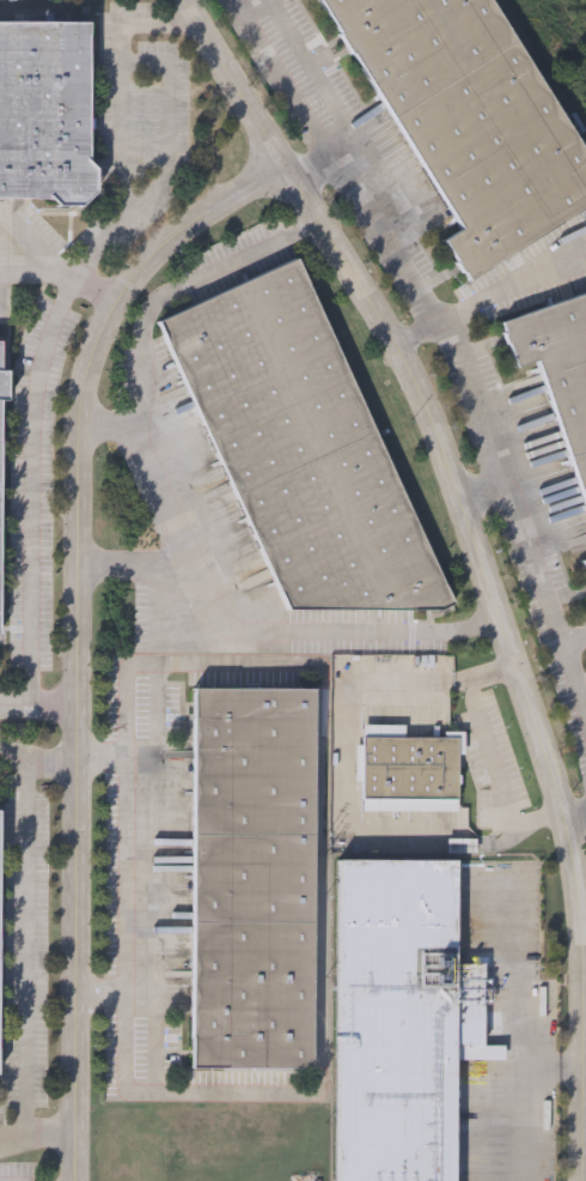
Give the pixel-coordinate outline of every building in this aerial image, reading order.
[(488,0),(585,160),(585,205),(463,281),(441,246),(463,231),(320,0),(488,0)] [(98,206),(0,205),(0,30),(94,31),(98,206)] [(169,331),(305,264),(460,612),(288,614),(169,331)] [(494,325),(585,294),(585,513),(535,357),(508,365),(494,325)] [(13,641),(0,641),(0,356),(16,356),(13,641)] [(578,564),(585,562),(585,590),(578,564)] [(193,692),(311,692),(311,1061),(193,1061),(193,692)] [(404,723),(404,734),(444,735),(444,729),(459,729),(459,808),(362,808),(364,722),(404,723)] [(452,849),(453,1180),(336,1180),(335,850),(452,849)]
